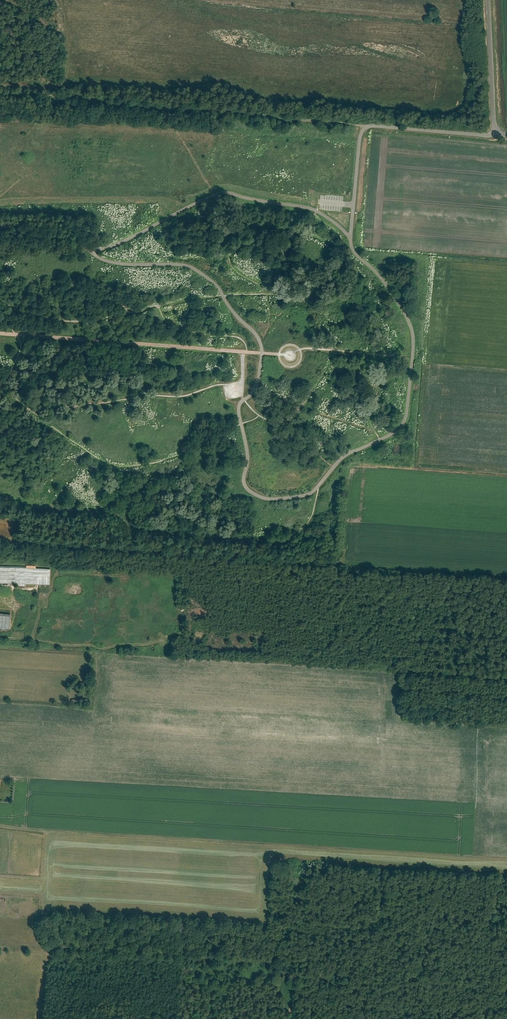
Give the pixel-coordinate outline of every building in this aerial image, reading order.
[(52,583),(52,568),(37,568),(37,565),(28,565),(28,567),(2,567),(2,574),(2,577),(2,579),(0,579),(0,582),(52,583)] [(11,629),(12,614),(0,613),(0,616),(0,628),(11,629)]
